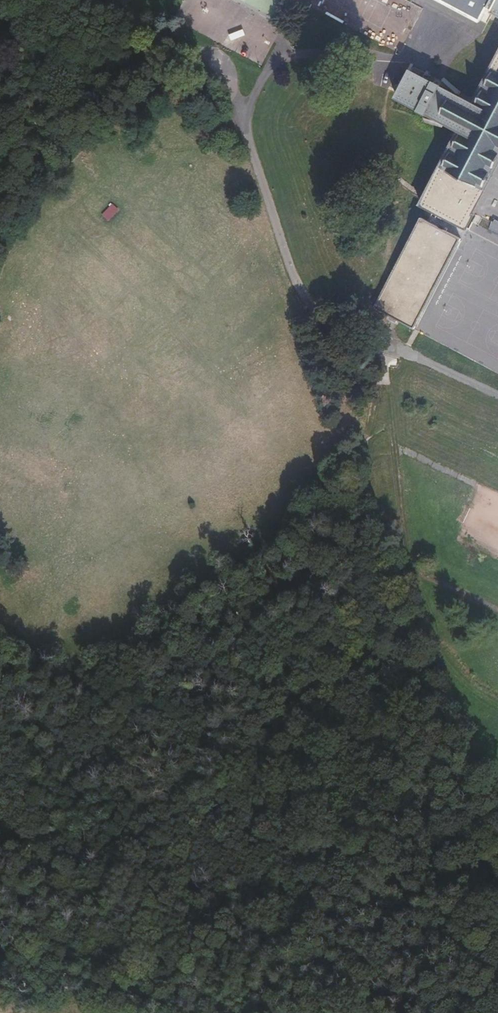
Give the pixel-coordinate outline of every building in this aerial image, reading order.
[(481,13),(497,22),(497,0),(489,0),(481,13)] [(461,221),(467,225),(474,213),(472,211),(497,162),(497,58),(474,104),(460,97),(411,73),(398,96),(461,130),(423,202),(461,221)] [(367,312),(409,334),(467,225),(461,221),(423,202),(367,312)] [(497,236),(497,221),(495,220),(489,232),(497,236)]
